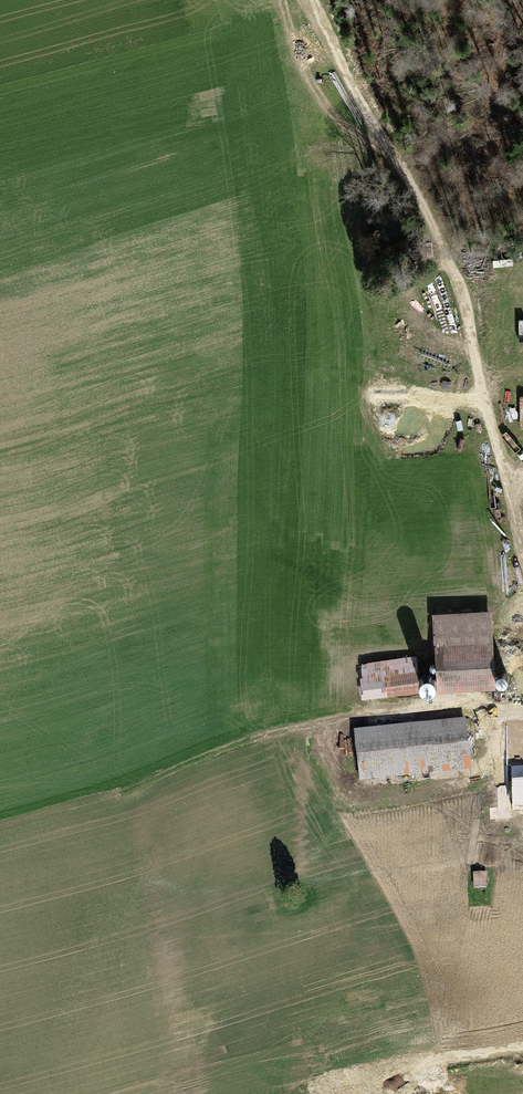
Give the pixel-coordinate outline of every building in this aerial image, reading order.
[(502,402),(506,420),(512,419),(507,401),(502,402)] [(432,613),(435,689),(490,687),(487,611),(432,613)] [(414,658),(358,664),(362,699),(417,693),(414,658)] [(463,723),(354,733),(359,782),(468,772),(463,723)] [(506,752),(507,814),(522,813),(522,752),(506,752)] [(473,888),(488,887),(487,872),(473,872),(473,888)]
